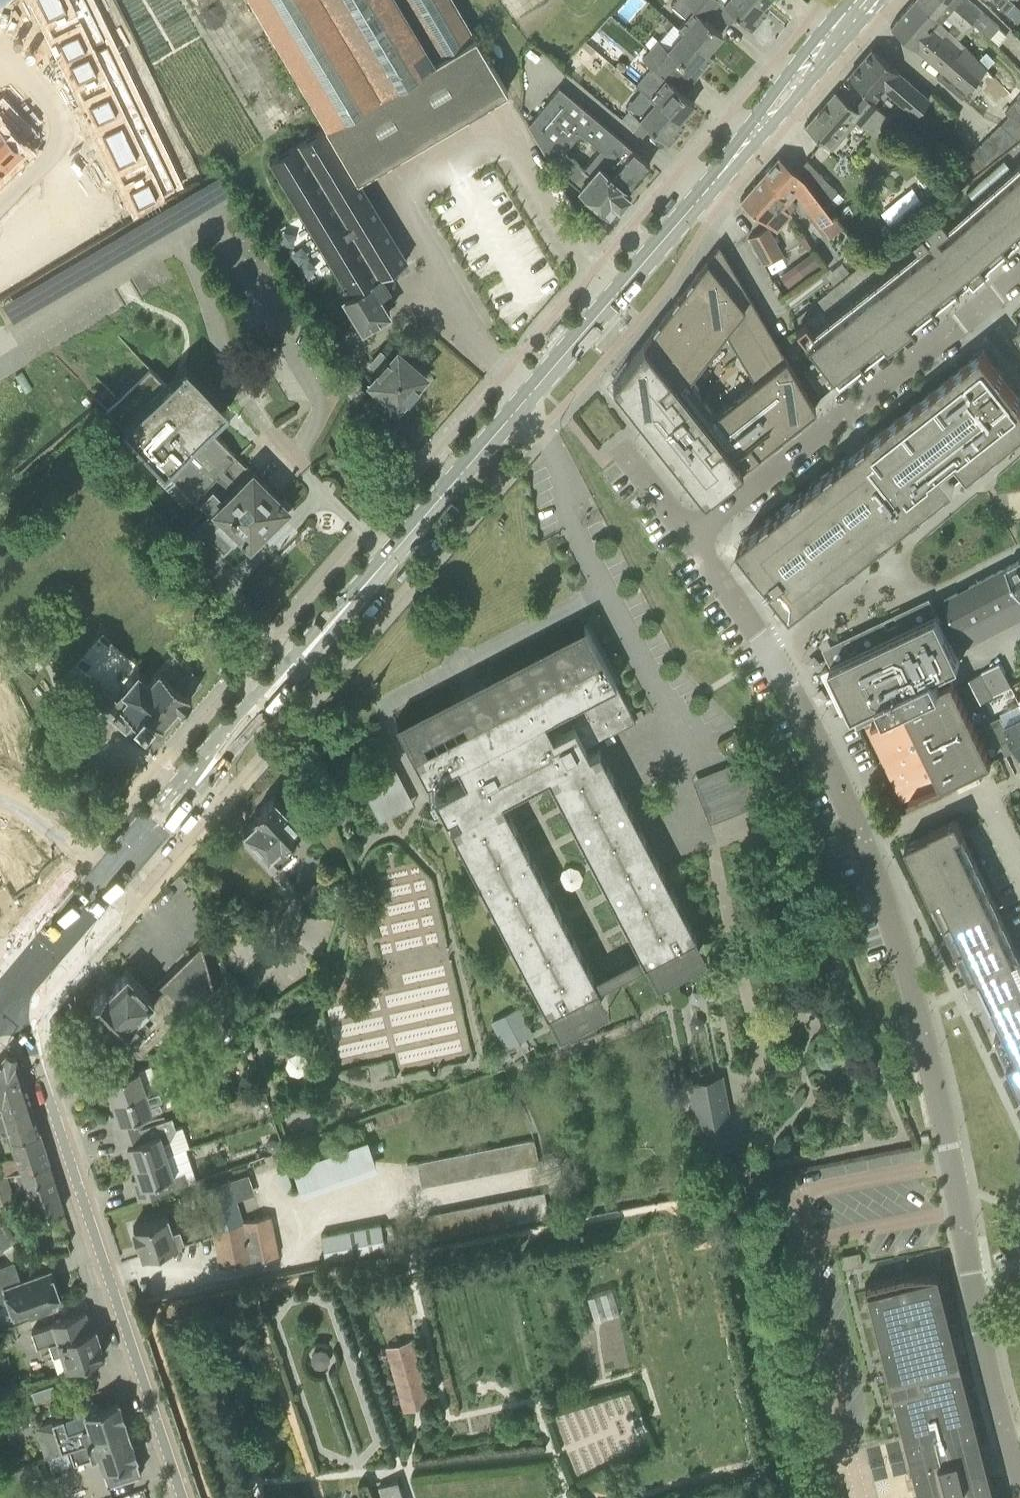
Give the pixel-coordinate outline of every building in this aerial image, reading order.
[(53,28),(90,10),(86,0),(39,0),(53,28)] [(326,123),(324,124),(338,147),(311,163),(298,142),(268,159),(350,292),(346,295),(363,328),(390,312),(379,295),(389,288),(381,275),(383,274),(386,278),(394,273),(392,269),(407,260),(357,179),(507,90),(454,0),(254,0),(326,123)] [(687,18),(679,27),(707,51),(722,33),(704,17),(718,0),(675,0),(671,4),(687,18)] [(752,27),(767,9),(763,5),(757,0),(720,0),(752,27)] [(962,96),(988,69),(987,68),(979,59),(965,44),(962,48),(952,39),(957,34),(918,0),(913,0),(891,26),(942,70),(938,75),(962,96)] [(963,28),(968,33),(976,24),(949,0),(918,0),(957,34),(963,28)] [(991,36),(999,44),(1007,35),(999,27),(1000,26),(969,0),(949,0),(976,24),(990,37),(991,36)] [(1005,11),(1013,3),(1010,0),(992,0),(1005,11)] [(90,10),(53,28),(67,57),(104,39),(90,10)] [(679,27),(674,22),(659,40),(652,34),(645,43),(652,48),(651,49),(670,66),(678,57),(696,73),(712,55),(707,51),(679,27)] [(107,44),(69,62),(83,91),(121,73),(107,44)] [(915,115),(930,98),(872,48),(848,75),(874,97),(883,87),(915,115)] [(694,102),(662,75),(670,66),(651,49),(643,58),(651,66),(636,83),(645,91),(679,120),(694,102)] [(121,73),(83,91),(97,119),(134,101),(121,73)] [(560,87),(543,107),(539,111),(574,140),(581,131),(601,148),(594,157),(629,187),(650,163),(560,87)] [(865,96),(854,107),(835,90),(805,125),(828,145),(852,116),(877,138),(893,121),(865,96)] [(645,91),(622,118),(639,132),(646,123),(668,142),(683,124),(679,120),(645,91)] [(1004,152),(1019,140),(1019,106),(1015,100),(1005,112),(1009,116),(989,136),(1004,152)] [(134,101),(97,119),(110,148),(148,129),(134,101)] [(9,166),(24,152),(11,138),(22,127),(3,107),(0,110),(0,157),(9,166)] [(585,167),(565,150),(574,140),(539,111),(528,124),(553,165),(608,212),(616,202),(619,205),(629,193),(627,190),(629,187),(594,157),(585,167)] [(148,129),(110,148),(124,176),(161,158),(148,129)] [(976,174),(1004,152),(989,136),(972,152),(976,156),(967,164),(976,174)] [(834,214),(831,210),(844,197),(808,159),(796,170),(779,155),(763,173),(788,195),(796,186),(822,223),(834,214)] [(9,166),(0,157),(0,175),(9,166)] [(161,158),(124,176),(137,205),(175,187),(161,158)] [(1019,171),(977,207),(951,228),(938,213),(910,236),(917,244),(920,241),(926,248),(816,337),(805,323),(796,330),(838,383),(838,384),(958,290),(958,289),(966,282),(973,289),(989,275),(984,269),(1019,238),(1019,171)] [(740,199),(765,221),(788,195),(763,173),(740,199)] [(763,264),(764,263),(783,253),(768,226),(749,237),(763,264)] [(612,382),(651,431),(656,426),(668,441),(662,445),(704,497),(816,409),(719,244),(612,382)] [(805,275),(821,264),(812,252),(809,254),(813,259),(800,268),(805,275)] [(800,268),(796,263),(779,276),(787,289),(805,275),(800,268)] [(379,370),(368,383),(398,407),(424,374),(424,371),(398,348),(390,357),(387,357),(380,351),(371,363),(379,370)] [(984,349),(867,442),(740,542),(794,610),(1019,431),(1019,395),(984,349)] [(107,410),(209,514),(199,524),(224,549),(236,537),(237,538),(241,534),(247,540),(245,541),(252,547),(262,537),(259,535),(280,514),(283,517),(293,506),(283,496),(281,499),(209,426),(228,407),(187,365),(166,385),(149,368),(107,410)] [(992,574),(1016,621),(1019,619),(1019,560),(992,574)] [(992,574),(945,599),(969,645),(1016,621),(992,574)] [(866,722),(873,719),(954,681),(947,668),(960,661),(951,640),(963,634),(952,614),(941,620),(938,614),(934,615),(932,612),(929,609),(926,607),(921,607),(917,608),(914,610),(912,614),(911,618),(911,622),(913,626),(908,628),(905,621),(884,631),(887,638),(878,642),(878,641),(878,639),(877,636),(875,633),(873,631),(870,631),(866,631),(863,632),(861,635),(860,638),(860,641),(860,644),(862,646),(865,648),(854,654),(836,647),(832,657),(839,660),(831,664),(832,667),(821,672),(842,715),(853,709),(854,712),(868,705),(870,708),(861,713),(866,722)] [(406,738),(397,721),(396,722),(548,1013),(696,936),(599,748),(589,754),(585,747),(636,721),(585,623),(584,624),(593,641),(496,692),(504,707),(470,725),(462,709),(406,738)] [(584,624),(397,721),(406,738),(462,709),(470,725),(504,707),(496,692),(593,641),(584,624)] [(145,725),(153,716),(162,723),(178,705),(182,708),(192,697),(187,693),(188,692),(183,688),(193,676),(189,673),(193,669),(174,653),(160,669),(157,666),(149,675),(138,667),(124,682),(128,685),(119,696),(105,685),(98,679),(86,693),(93,699),(92,699),(107,712),(126,728),(127,727),(134,732),(142,723),(145,725)] [(994,695),(1012,686),(1000,663),(982,672),(994,695)] [(0,674),(0,687),(11,681),(6,671),(0,674)] [(969,679),(982,702),(994,695),(982,672),(969,679)] [(912,800),(980,767),(992,762),(967,709),(954,681),(873,719),(892,758),(888,760),(899,781),(902,780),(912,800)] [(1001,744),(1012,738),(1019,755),(1019,707),(990,721),(1001,744)] [(743,759),(726,766),(743,810),(760,802),(743,759)] [(384,786),(370,793),(379,812),(407,798),(388,761),(374,768),(384,786)] [(289,837),(302,825),(274,795),(254,814),(256,817),(244,829),(269,856),(270,855),(279,865),(298,846),(289,837)] [(906,844),(969,978),(971,981),(971,982),(976,979),(980,988),(980,989),(971,993),(980,1011),(993,1005),(1005,1030),(996,1035),(1019,1087),(1019,956),(1015,958),(958,835),(964,833),(964,832),(957,819),(930,831),(931,832),(906,844)] [(325,875),(316,883),(315,882),(301,895),(311,905),(333,884),(325,875)] [(140,1053),(168,1026),(205,989),(207,996),(215,988),(202,942),(193,950),(195,957),(153,998),(127,972),(108,991),(105,988),(91,1002),(140,1053)] [(519,1006),(491,1021),(505,1048),(533,1033),(519,1006)] [(0,1060),(0,1105),(1,1106),(29,1097),(15,1053),(7,1052),(0,1060)] [(286,1065),(290,1073),(299,1075),(306,1071),(309,1063),(305,1055),(296,1052),(288,1056),(286,1065)] [(109,1057),(105,1062),(92,1077),(101,1085),(103,1091),(108,1089),(112,1101),(145,1090),(158,1086),(151,1064),(122,1074),(119,1066),(109,1057)] [(723,1074),(688,1081),(702,1153),(737,1146),(723,1074)] [(159,1087),(146,1092),(145,1090),(112,1101),(116,1113),(111,1115),(117,1135),(142,1127),(138,1115),(166,1106),(159,1087)] [(1,1106),(10,1132),(17,1154),(44,1146),(29,1097),(1,1106)] [(3,1135),(10,1132),(1,1106),(0,1105),(0,1132),(3,1135)] [(172,1118),(142,1127),(117,1135),(124,1155),(130,1153),(134,1165),(186,1147),(189,1146),(182,1126),(176,1129),(172,1118)] [(284,1150),(281,1139),(277,1140),(273,1138),(268,1139),(266,1144),(267,1149),(272,1151),(273,1153),(284,1150)] [(523,1140),(528,1165),(540,1163),(535,1138),(523,1140)] [(299,1187),(377,1165),(370,1140),(292,1162),(299,1187)] [(528,1165),(523,1140),(511,1143),(516,1167),(528,1165)] [(516,1167),(511,1143),(500,1145),(505,1170),(516,1167)] [(505,1170),(500,1145),(488,1148),(493,1172),(505,1170)] [(21,1169),(16,1171),(20,1184),(30,1218),(64,1207),(44,1146),(17,1154),(21,1169)] [(132,1179),(139,1199),(164,1191),(197,1180),(186,1147),(134,1165),(138,1177),(132,1179)] [(493,1172),(488,1148),(476,1150),(481,1174),(493,1172)] [(481,1174),(476,1150),(465,1152),(470,1177),(481,1174)] [(470,1177),(465,1152),(453,1155),(458,1179),(470,1177)] [(458,1179),(453,1155),(441,1157),(446,1181),(458,1179)] [(446,1181),(441,1157),(430,1159),(435,1184),(446,1181)] [(423,1186),(435,1184),(430,1159),(418,1162),(423,1186)] [(286,1168),(277,1171),(285,1191),(294,1188),(286,1168)] [(11,1187),(7,1174),(0,1176),(0,1204),(14,1197),(11,1187)] [(215,1234),(219,1267),(277,1256),(270,1215),(243,1220),(236,1199),(230,1180),(229,1178),(199,1188),(208,1215),(172,1228),(167,1214),(133,1226),(134,1227),(133,1227),(139,1243),(143,1254),(215,1234)] [(534,1194),(538,1218),(550,1216),(545,1191),(534,1194)] [(538,1218),(534,1194),(522,1196),(526,1220),(538,1218)] [(526,1220),(522,1196),(510,1198),(515,1222),(526,1220)] [(515,1222),(510,1198),(499,1200),(503,1224),(515,1222)] [(503,1224),(499,1200),(487,1202),(492,1226),(503,1224)] [(492,1226),(487,1202),(475,1205),(480,1229),(492,1226)] [(480,1229),(475,1205),(464,1207),(468,1231),(480,1229)] [(468,1231),(464,1207),(452,1209),(457,1233),(468,1231)] [(457,1233),(452,1209),(441,1211),(445,1235),(457,1233)] [(434,1238),(445,1235),(441,1211),(429,1213),(434,1238)] [(16,1240),(12,1233),(4,1221),(0,1223),(0,1249),(16,1240)] [(386,1248),(381,1222),(320,1234),(325,1260),(386,1248)] [(704,1225),(693,1227),(695,1241),(706,1239),(704,1225)] [(59,1299),(50,1271),(21,1281),(14,1260),(0,1264),(0,1304),(10,1300),(15,1313),(27,1309),(30,1316),(55,1307),(52,1301),(59,1299)] [(967,1396),(966,1389),(936,1271),(905,1279),(896,1282),(867,1289),(865,1289),(919,1497),(994,1497),(981,1448),(967,1396)] [(587,1296),(595,1318),(620,1310),(612,1287),(587,1296)] [(94,1326),(90,1327),(84,1311),(53,1321),(53,1322),(32,1329),(37,1344),(48,1341),(58,1369),(104,1354),(94,1326)] [(431,1403),(412,1340),(385,1348),(404,1411),(431,1403)] [(330,1364),(331,1361),(331,1357),(328,1354),(326,1353),(322,1352),(319,1353),(316,1355),(314,1357),(314,1361),(315,1364),(317,1367),(319,1369),(323,1369),(326,1369),(329,1367),(330,1364)] [(65,1385),(81,1379),(77,1368),(61,1374),(65,1385)] [(70,1446),(127,1427),(118,1400),(99,1406),(95,1402),(87,1404),(85,1411),(60,1419),(59,1416),(51,1419),(52,1421),(36,1425),(46,1456),(50,1454),(49,1453),(70,1446)] [(70,1446),(75,1461),(99,1454),(107,1482),(139,1472),(141,1471),(136,1456),(136,1455),(127,1427),(70,1446)] [(398,1479),(378,1486),(382,1497),(404,1497),(398,1479)] [(842,1490),(814,1497),(844,1497),(842,1490)]
